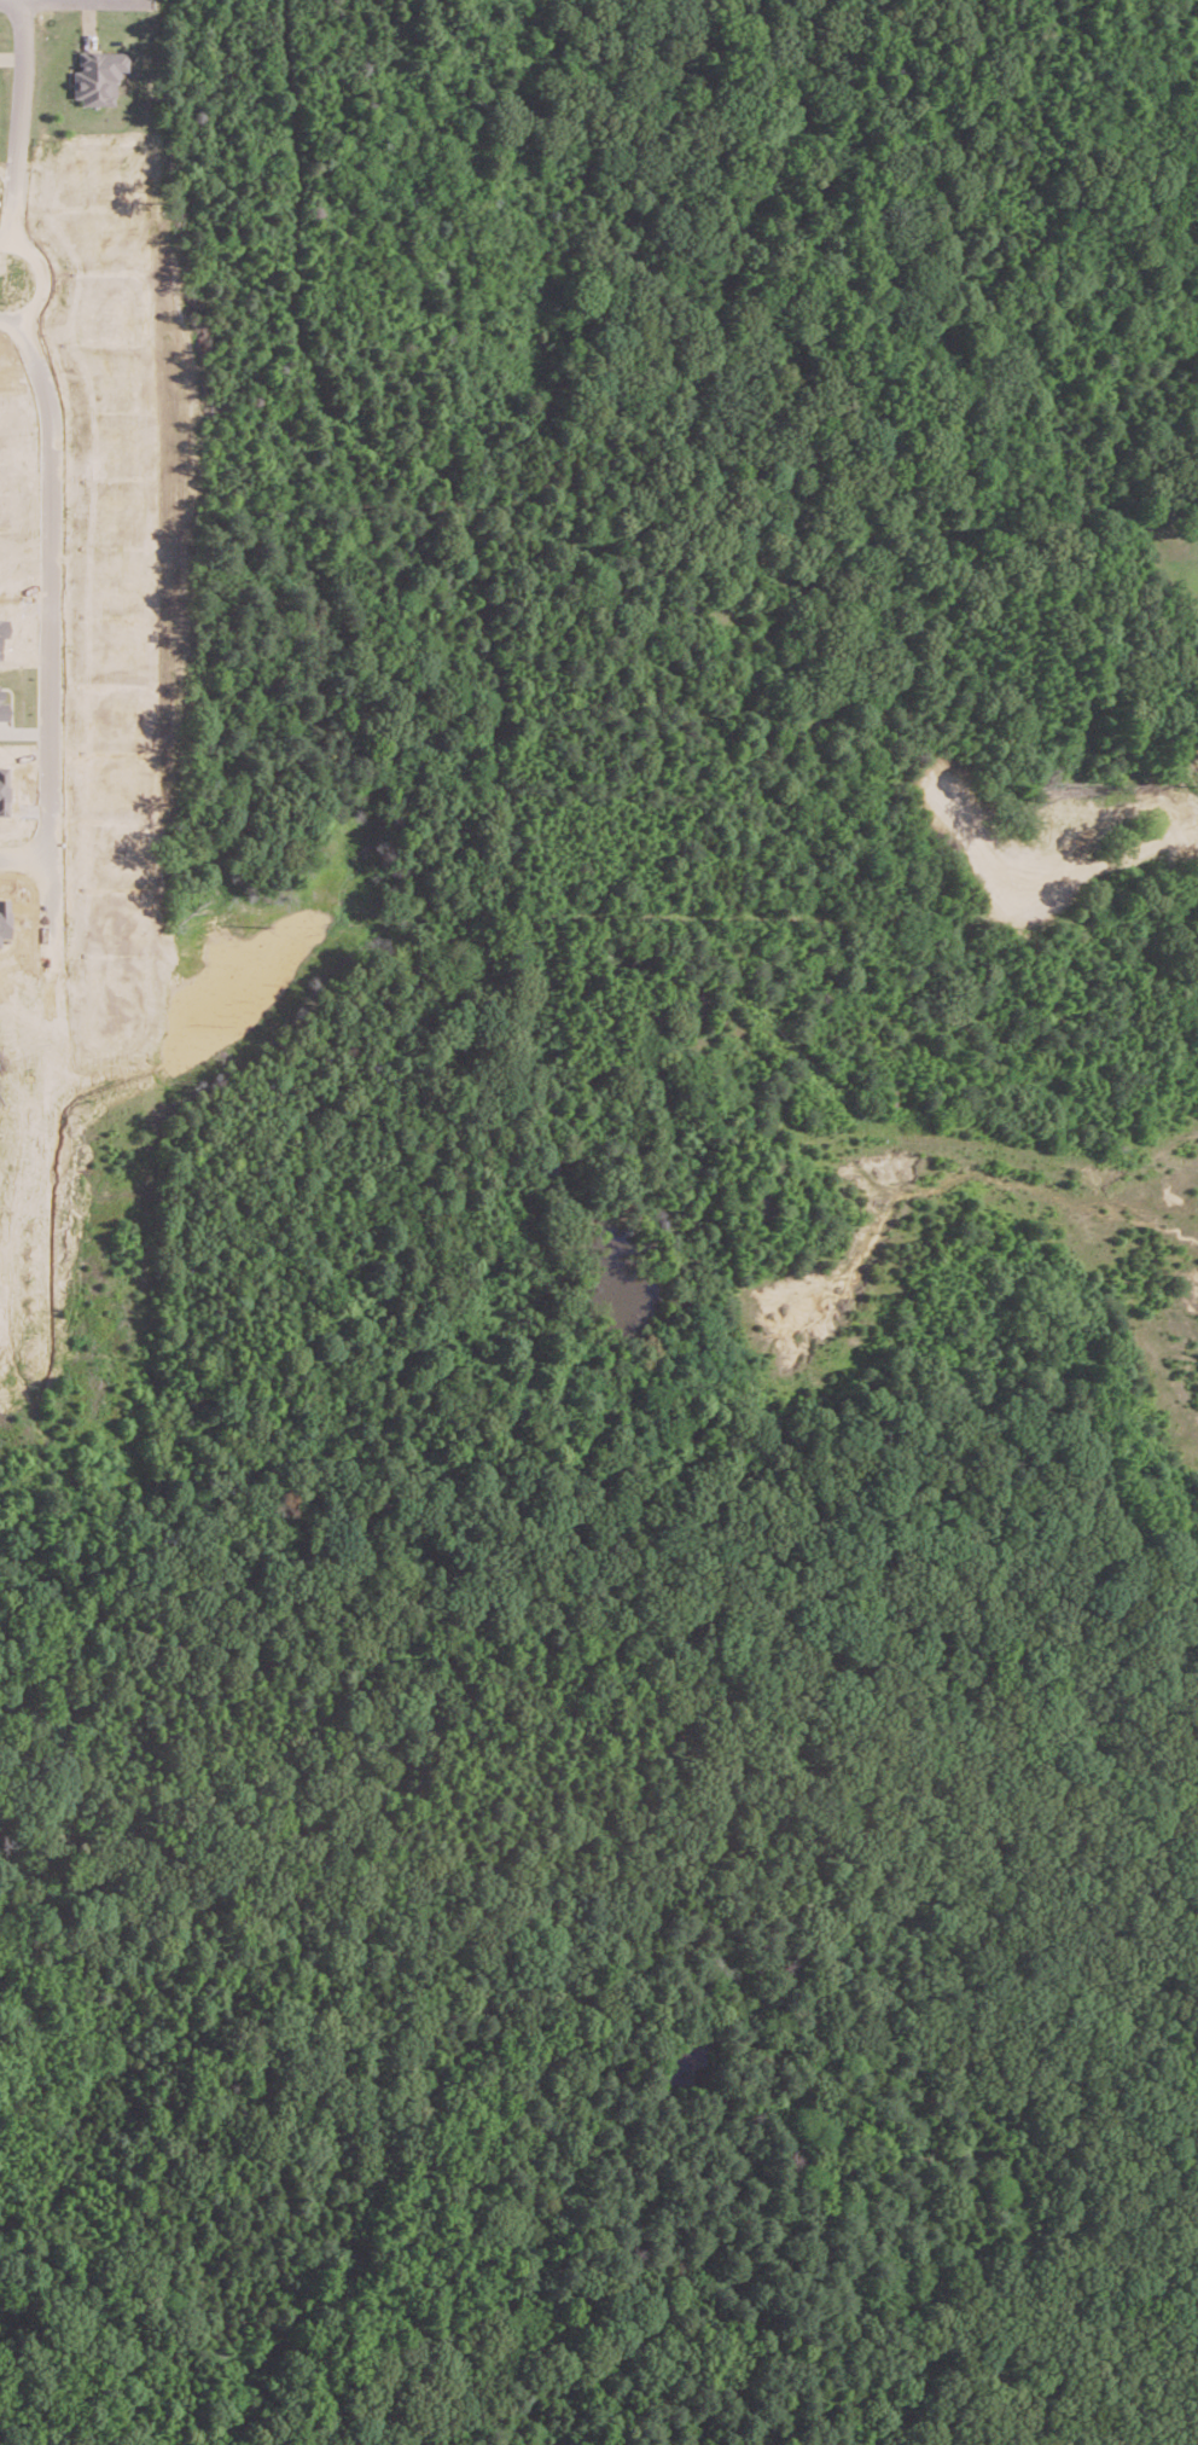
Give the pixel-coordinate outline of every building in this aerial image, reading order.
[(115,104),(115,71),(127,71),(128,51),(77,50),(77,69),(71,69),(71,103),(115,104)] [(10,618),(0,618),(0,659),(2,659),(3,636),(10,636),(10,618)] [(11,702),(3,701),(4,687),(0,687),(0,719),(11,719),(11,702)] [(10,765),(0,765),(0,815),(11,814),(10,765)] [(11,897),(0,897),(0,946),(1,946),(1,937),(10,937),(11,897)]
